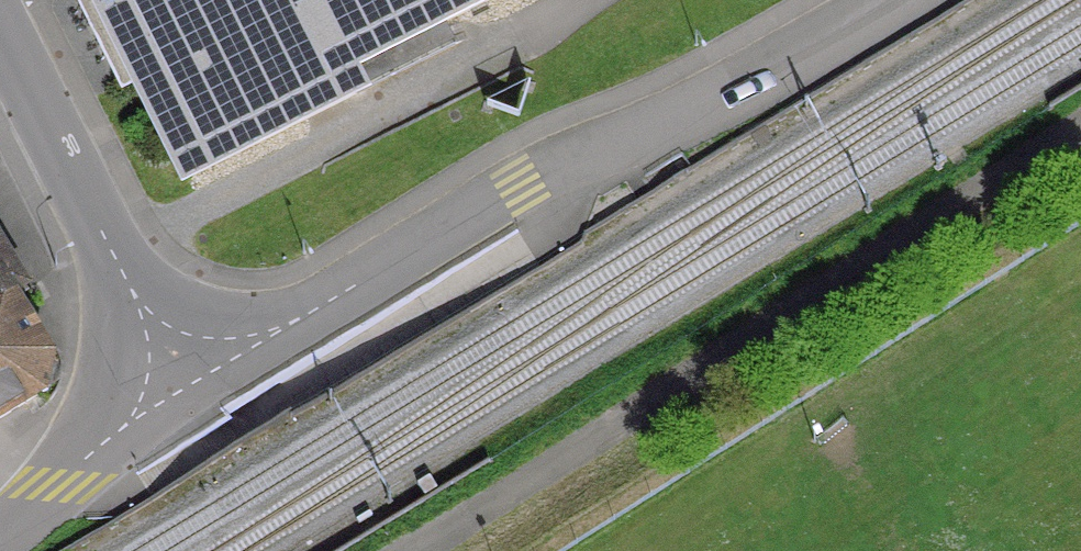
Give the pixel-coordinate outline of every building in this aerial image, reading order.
[(118,83),(128,78),(179,180),(350,95),(339,73),(485,0),(77,0),(118,83)] [(16,291),(0,265),(0,416),(34,396),(40,363),(1,300),(16,291)]
